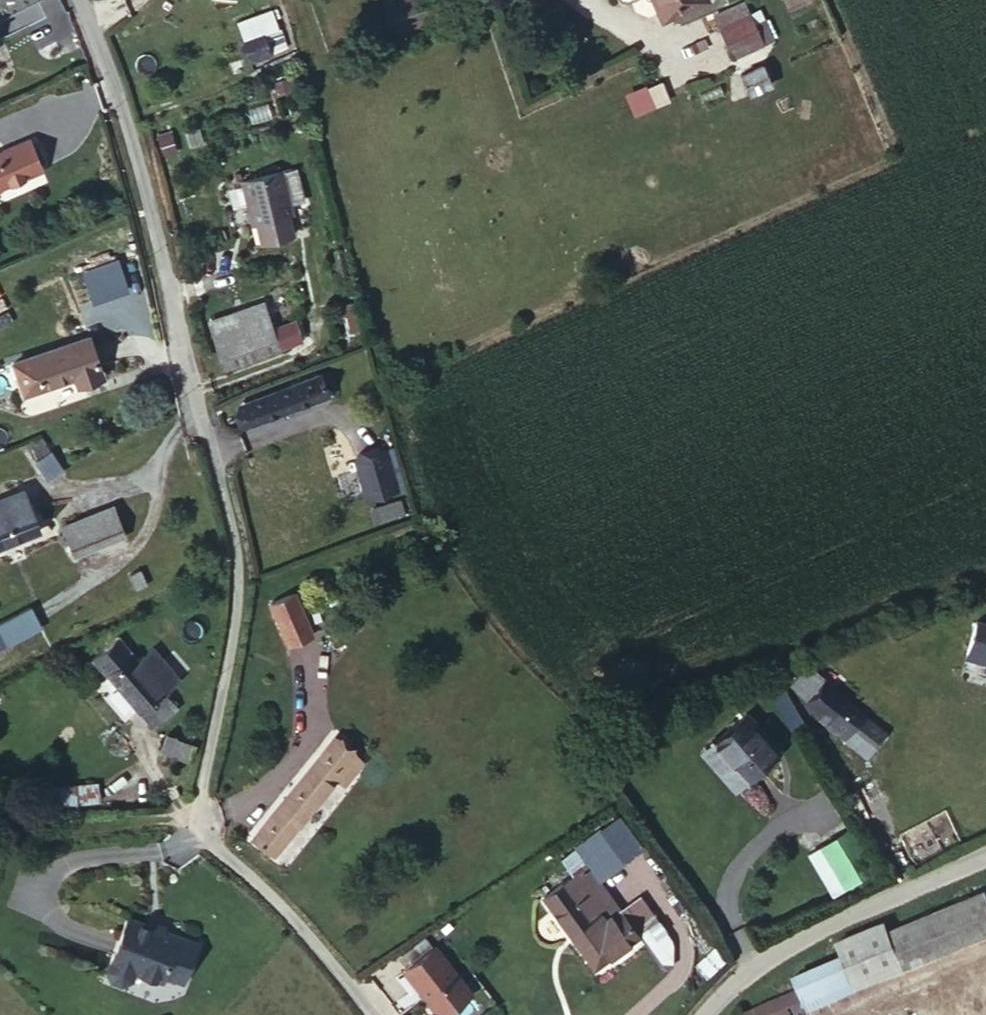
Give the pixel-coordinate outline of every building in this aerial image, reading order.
[(400,28),(427,18),(420,0),(388,0),(400,28)] [(427,18),(438,12),(434,0),(420,0),(427,18)] [(702,2),(701,0),(646,0),(655,20),(702,2)] [(718,27),(745,15),(758,9),(755,0),(742,0),(711,13),(718,27)] [(247,63),(273,56),(266,33),(279,29),(273,9),(235,20),(247,63)] [(745,15),(756,41),(771,35),(758,9),(745,15)] [(729,54),(756,41),(745,15),(718,27),(729,54)] [(742,92),(759,86),(753,65),(734,72),(742,92)] [(292,86),(287,75),(269,82),(273,93),(292,86)] [(632,116),(670,103),(663,80),(624,92),(632,116)] [(165,148),(175,145),(168,128),(159,132),(165,148)] [(38,164),(26,134),(0,145),(0,180),(38,164)] [(252,219),(256,217),(289,211),(293,210),(290,198),(302,194),(294,162),(240,175),(252,219)] [(289,211),(256,217),(263,240),(293,231),(289,211)] [(215,364),(269,348),(261,302),(204,318),(215,364)] [(94,323),(30,346),(43,377),(82,361),(87,371),(111,361),(94,323)] [(242,415),(322,390),(319,376),(238,400),(242,415)] [(62,387),(23,395),(26,413),(66,406),(62,387)] [(398,491),(385,447),(358,455),(370,498),(398,491)] [(34,458),(47,480),(60,473),(47,450),(34,458)] [(0,492),(0,540),(40,525),(28,483),(0,492)] [(401,500),(370,508),(375,523),(405,515),(401,500)] [(67,522),(77,549),(126,530),(117,503),(67,522)] [(287,631),(304,618),(284,591),(267,602),(287,631)] [(43,631),(31,606),(0,621),(0,652),(43,631)] [(985,650),(985,629),(973,626),(968,645),(985,650)] [(93,655),(140,711),(165,688),(147,667),(154,660),(143,646),(135,653),(120,633),(93,655)] [(845,719),(875,744),(888,727),(829,684),(818,697),(826,704),(845,719)] [(789,731),(805,723),(784,685),(769,694),(789,731)] [(165,688),(140,711),(152,720),(175,701),(165,688)] [(722,768),(734,777),(773,741),(736,702),(706,736),(728,760),(722,768)] [(838,727),(845,719),(826,704),(821,713),(838,727)] [(250,839),(271,855),(347,757),(329,742),(250,839)] [(99,806),(99,785),(45,784),(45,805),(99,806)] [(853,831),(809,847),(826,894),(871,877),(853,831)] [(549,896),(590,868),(573,845),(533,871),(549,896)] [(638,942),(590,868),(549,896),(545,900),(595,972),(638,942)] [(985,938),(985,905),(979,908),(975,902),(885,941),(879,929),(819,954),(826,974),(782,993),(783,999),(747,1014),(804,1014),(985,938)] [(173,982),(187,945),(118,918),(95,978),(118,987),(125,971),(152,981),(155,975),(173,982)] [(471,994),(437,947),(406,968),(441,1014),(443,1014),(471,994)]
